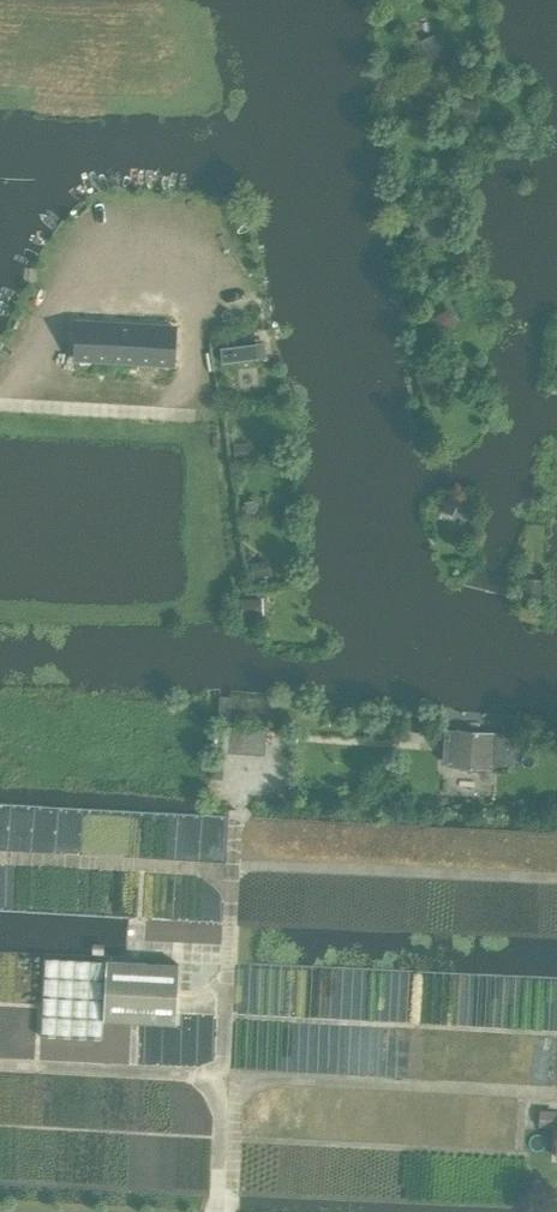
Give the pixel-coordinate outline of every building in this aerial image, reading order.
[(446,54),(436,33),(414,44),(424,65),(446,54)] [(471,119),(474,100),(454,97),(452,116),(471,119)] [(444,309),(432,316),(440,329),(452,322),(444,309)] [(83,320),(81,357),(173,362),(175,325),(83,320)] [(247,442),(232,444),(235,462),(242,461),(242,456),(249,455),(247,442)] [(452,514),(451,516),(465,522),(471,506),(458,500),(457,503),(446,498),(441,509),(452,514)] [(266,561),(251,564),(253,577),(268,574),(266,561)] [(523,599),(542,600),(543,580),(525,578),(523,599)] [(260,598),(237,599),(238,616),(261,615),(260,598)] [(219,697),(218,723),(223,724),(229,724),(229,697),(219,697)] [(243,725),(242,752),(264,753),(265,726),(243,725)] [(492,769),(496,732),(452,728),(448,765),(492,769)] [(176,1023),(179,964),(107,961),(104,1019),(176,1023)] [(556,1110),(539,1109),(539,1126),(556,1127),(556,1110)]
